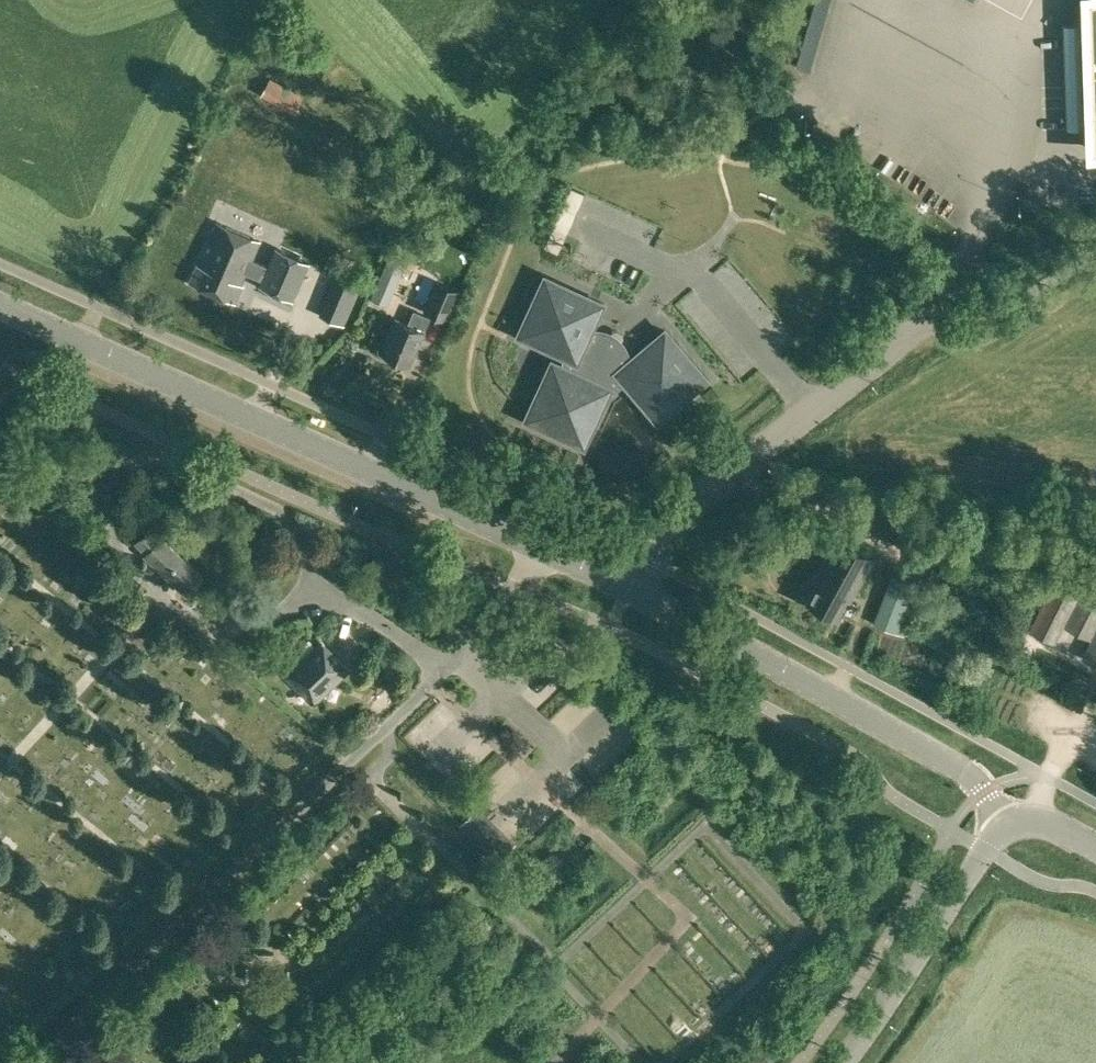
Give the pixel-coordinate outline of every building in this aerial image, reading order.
[(1064,23),(1066,128),(1085,127),(1086,159),(1095,158),(1095,0),(1081,0),(1081,22),(1064,23)] [(294,110),(303,94),(269,76),(260,93),(294,110)] [(475,208),(468,216),(474,221),(481,214),(475,208)] [(196,263),(188,281),(235,300),(242,282),(241,282),(248,265),(264,272),(263,276),(295,289),(310,253),(278,240),(271,256),(255,249),(260,237),(216,219),(197,264),(196,263)] [(386,307),(404,264),(386,256),(368,299),(386,307)] [(340,276),(328,303),(348,311),(360,284),(340,276)] [(528,312),(517,335),(564,356),(563,358),(563,360),(563,361),(563,362),(563,363),(563,364),(563,366),(552,360),(536,395),(533,400),(525,419),(583,446),(608,393),(609,393),(610,393),(611,392),(612,392),(613,392),(613,391),(614,391),(615,391),(615,390),(616,390),(617,389),(618,389),(618,388),(619,388),(619,387),(620,386),(621,386),(621,385),(622,384),(622,383),(623,383),(623,381),(657,421),(676,404),(681,400),(706,379),(664,330),(629,359),(629,357),(628,354),(627,351),(626,348),(625,346),(623,343),(622,341),(622,340),(623,339),(623,338),(623,337),(623,336),(623,335),(622,334),(622,333),(621,332),(620,331),(619,330),(618,330),(617,330),(616,330),(614,330),(613,330),(613,331),(612,332),(611,332),(608,331),(606,330),(603,329),(600,329),(597,329),(594,329),(591,329),(603,303),(602,302),(544,276),(533,301),(531,306),(528,312)] [(446,320),(458,289),(435,280),(423,310),(446,320)] [(753,314),(768,300),(761,292),(746,307),(753,314)] [(395,318),(381,351),(384,352),(382,356),(395,361),(396,358),(408,363),(428,316),(413,309),(407,323),(395,318)] [(713,335),(726,328),(719,314),(706,321),(713,335)] [(185,593),(201,576),(161,537),(159,539),(147,529),(135,541),(147,552),(144,554),(185,593)] [(818,582),(808,602),(835,616),(867,557),(840,542),(830,561),(832,562),(820,583),(818,582)] [(928,579),(935,582),(934,584),(942,588),(948,577),(939,573),(940,571),(933,568),(928,579)] [(902,633),(923,582),(893,570),(873,621),(902,633)] [(1030,629),(1054,641),(1063,623),(1092,638),(1083,655),(1095,662),(1095,590),(1058,572),(1030,629)] [(311,702),(347,667),(320,639),(297,661),(291,655),(278,668),(311,702)] [(566,793),(576,803),(590,789),(581,779),(566,793)] [(475,806),(458,823),(496,860),(513,843),(475,806)]
